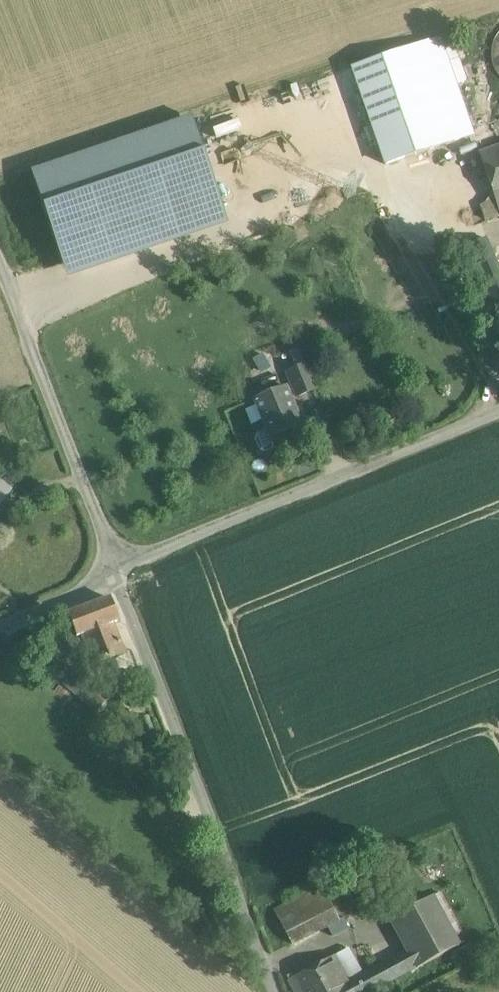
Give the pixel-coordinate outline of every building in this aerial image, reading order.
[(497,31),(490,42),(488,54),(490,67),(497,77),(498,78),(498,30),(497,31)] [(441,44),(439,38),(352,68),(385,164),(472,134),(455,83),(441,44)] [(455,39),(441,44),(455,83),(469,79),(455,39)] [(32,176),(69,277),(229,222),(193,122),(32,176)] [(479,153),(498,211),(498,146),(479,153)] [(486,238),(462,248),(485,300),(490,298),(498,318),(498,268),(486,238)] [(306,365),(287,372),(297,396),(316,389),(306,365)] [(300,419),(286,386),(254,400),(266,429),(256,433),(254,438),(259,450),(264,452),(274,448),(274,449),(310,434),(303,417),(300,419)] [(14,488),(0,478),(0,507),(14,488)] [(82,636),(113,621),(118,620),(109,598),(69,615),(77,638),(82,636)] [(113,621),(82,636),(93,664),(126,651),(113,621)] [(78,686),(64,674),(59,681),(73,693),(78,686)] [(105,701),(83,682),(78,686),(73,693),(96,712),(105,701)] [(339,918),(321,886),(266,917),(283,950),(328,924),(339,918)] [(439,892),(431,896),(454,937),(462,933),(439,892)] [(431,896),(392,918),(408,949),(418,966),(458,944),(454,937),(431,896)] [(339,918),(328,924),(334,936),(352,927),(345,915),(339,918)] [(351,948),(334,957),(348,983),(365,973),(351,948)] [(348,983),(353,991),(371,991),(418,966),(408,949),(365,973),(348,983)] [(290,981),(296,991),(353,991),(348,983),(334,957),(290,981)]
